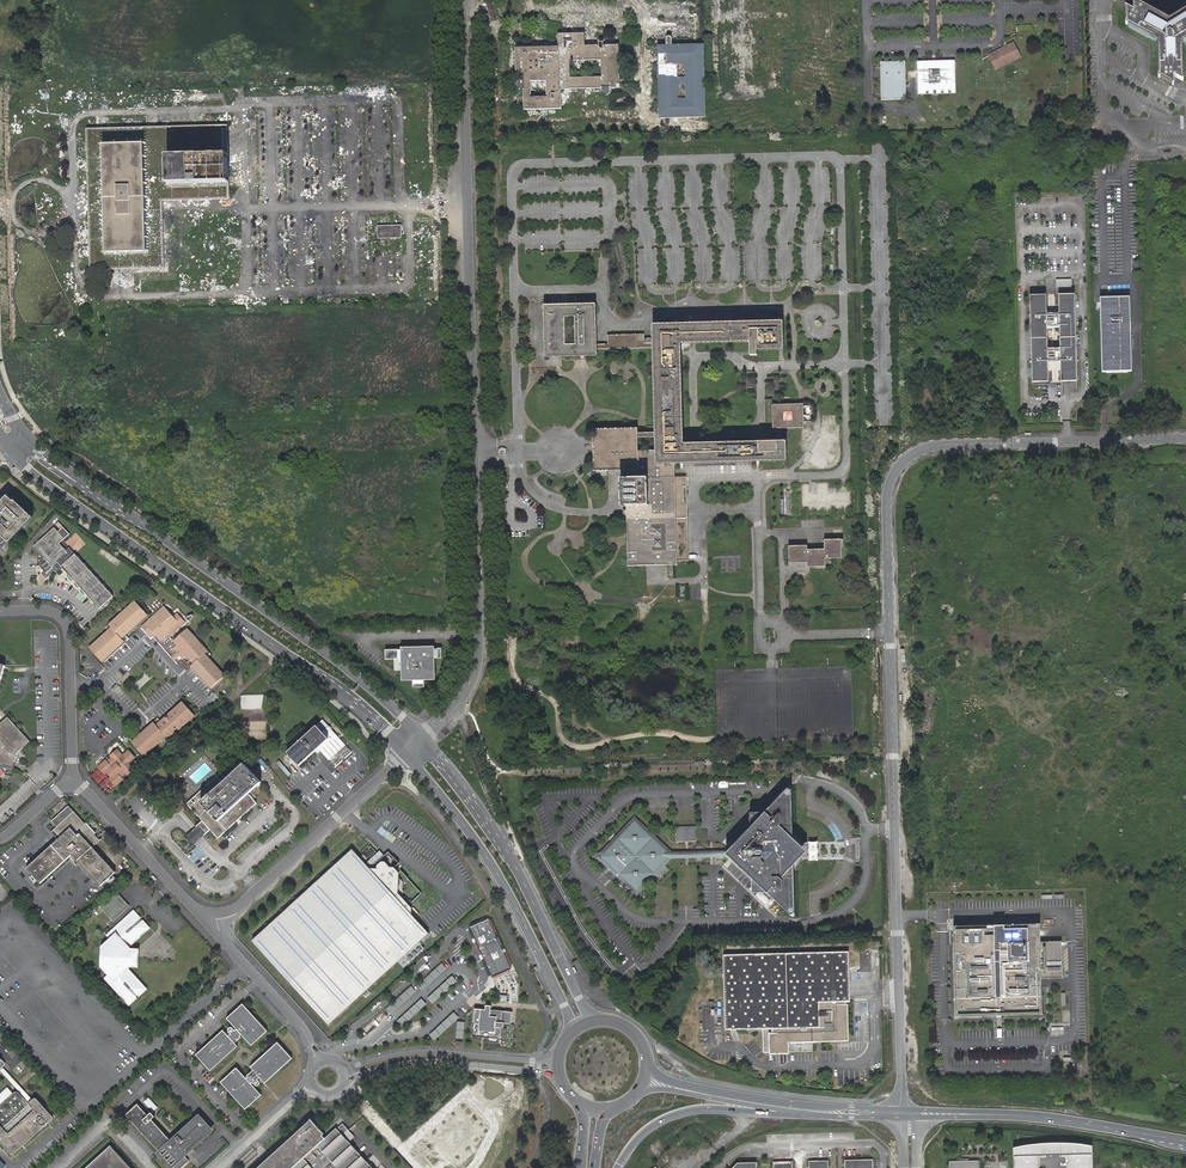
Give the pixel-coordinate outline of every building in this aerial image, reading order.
[(1176,16),(1185,9),(1185,0),(1170,0),(1167,1),(1172,9),(1176,16)] [(1176,16),(1169,20),(1133,1),(1133,9),(1134,10),(1134,11),(1125,7),(1126,23),(1158,41),(1158,76),(1173,84),(1173,75),(1175,75),(1175,77),(1182,81),(1181,41),(1182,40),(1185,38),(1185,9),(1176,16)] [(597,42),(596,43),(597,45),(585,46),(585,33),(558,34),(558,46),(515,48),(516,75),(523,75),(523,81),(521,80),(520,81),(519,81),(518,82),(517,83),(517,85),(517,87),(517,88),(518,89),(520,90),(521,90),(523,90),(524,110),(562,109),(561,90),(601,88),(601,91),(602,92),(602,93),(603,94),(604,95),(606,95),(608,95),(609,94),(610,92),(611,92),(611,88),(620,88),(620,63),(619,45),(606,45),(606,42),(605,41),(605,40),(603,39),(602,39),(599,39),(598,40),(597,41),(597,42)] [(1014,42),(1005,46),(1009,46),(1013,44),(1019,57),(998,67),(994,58),(990,60),(995,70),(1022,58),(1014,42)] [(1009,46),(1005,46),(1005,50),(1004,50),(1005,52),(1002,53),(1001,50),(988,56),(990,60),(994,58),(998,67),(1019,57),(1013,44),(1009,46)] [(704,45),(658,46),(660,118),(705,117),(704,45)] [(1005,50),(1005,46),(987,54),(988,56),(1001,50),(1002,53),(1005,52),(1004,50),(1005,50)] [(951,60),(917,61),(917,90),(952,89),(951,60)] [(905,62),(880,62),(881,100),(906,99),(905,62)] [(225,128),(89,132),(91,200),(96,200),(96,212),(91,212),(93,267),(161,265),(159,198),(226,196),(226,183),(229,183),(228,154),(225,154),(225,128)] [(401,228),(378,228),(378,239),(401,238),(401,237),(401,228)] [(1070,279),(1055,279),(1055,287),(1070,287),(1070,279)] [(1046,295),(1030,296),(1032,382),(1048,382),(1048,363),(1061,363),(1061,381),(1077,381),(1075,295),(1059,295),(1059,313),(1047,314),(1046,295)] [(1130,298),(1100,298),(1102,373),(1132,372),(1130,298)] [(784,350),(783,322),(653,325),(653,343),(644,343),(644,334),(607,335),(608,344),(597,345),(596,304),(544,305),(545,358),(597,356),(597,350),(653,348),(655,433),(638,433),(638,428),(593,429),(594,471),(631,470),(631,478),(620,479),(621,506),(626,506),(628,566),(677,565),(677,562),(686,561),(684,477),(675,478),(674,464),(786,461),(786,441),(781,442),(781,428),(804,428),(803,404),(772,405),(773,429),(776,429),(777,442),(683,444),(681,344),(749,342),(750,356),(757,356),(757,350),(784,350)] [(8,496),(0,504),(0,533),(10,543),(33,517),(16,501),(15,502),(8,496)] [(59,531),(63,526),(59,522),(55,527),(59,531)] [(60,566),(99,609),(113,596),(75,554),(69,559),(65,555),(67,553),(59,543),(64,539),(54,528),(33,547),(52,567),(57,562),(58,563),(55,566),(57,568),(60,566)] [(841,549),(841,540),(824,540),(824,549),(807,550),(807,546),(788,546),(789,563),(806,563),(806,567),(809,567),(825,567),(824,558),(843,558),(843,549),(841,549)] [(148,615),(135,601),(108,625),(111,628),(108,631),(89,648),(102,662),(125,642),(122,638),(125,636),(148,615)] [(148,631),(151,635),(153,633),(158,638),(163,643),(182,626),(179,622),(165,607),(155,616),(154,615),(145,624),(141,627),(146,633),(148,631)] [(173,655),(176,658),(179,655),(183,659),(186,656),(193,663),(190,666),(211,689),(225,675),(205,653),(208,650),(188,628),(173,641),(176,645),(173,648),(176,652),(173,655)] [(394,660),(395,670),(404,670),(404,679),(413,679),(413,688),(425,687),(424,679),(433,678),(433,658),(442,658),(442,648),(385,650),(386,660),(394,660)] [(155,723),(132,743),(143,756),(165,736),(166,737),(168,739),(195,715),(182,702),(179,705),(179,706),(157,726),(157,725),(155,723)] [(179,705),(157,725),(157,726),(179,706),(179,705)] [(195,716),(195,715),(168,739),(169,740),(195,716)] [(0,723),(0,768),(2,769),(7,765),(16,768),(20,754),(33,743),(8,717),(0,723)] [(131,742),(132,743),(155,723),(154,722),(137,737),(131,742)] [(289,755),(294,760),(299,766),(318,748),(328,760),(345,745),(329,726),(323,732),(316,726),(287,752),(289,755)] [(165,736),(143,756),(144,757),(166,737),(165,736)] [(135,758),(128,750),(123,755),(118,749),(110,756),(112,758),(107,762),(106,760),(98,767),(105,774),(107,773),(111,777),(109,779),(116,786),(123,779),(121,778),(126,774),(128,775),(135,769),(130,763),(135,758)] [(291,763),(294,760),(289,755),(286,758),(291,763)] [(202,821),(210,829),(218,838),(257,803),(248,794),(261,782),(255,775),(263,768),(260,764),(252,772),(244,763),(227,779),(221,773),(196,796),(187,804),(202,821)] [(734,844),(726,853),(734,861),(751,877),(752,893),(767,892),(791,915),(795,913),(794,865),(807,851),(793,838),(792,790),(787,788),(784,791),(765,812),(750,812),(750,828),(734,844)] [(58,840),(27,868),(41,884),(72,855),(100,886),(116,872),(93,847),(100,841),(69,806),(52,821),(57,827),(52,833),(58,840)] [(636,895),(672,858),(672,855),(671,851),(635,816),(604,848),(600,852),(596,852),(592,857),(597,861),(600,861),(604,864),(636,895)] [(202,837),(210,829),(202,821),(194,828),(190,832),(187,834),(187,835),(188,841),(194,844),(195,843),(198,840),(202,837)] [(192,861),(202,855),(197,847),(187,854),(192,861)] [(352,848),(251,939),(328,1024),(429,932),(412,914),(412,905),(403,895),(403,890),(406,887),(406,878),(401,873),(401,870),(396,865),(390,865),(385,859),(381,859),(376,863),(376,867),(369,867),(361,858),(352,848)] [(110,884),(117,878),(115,875),(107,881),(110,884)] [(116,894),(102,907),(113,919),(127,906),(116,894)] [(135,915),(139,919),(141,918),(133,909),(105,936),(109,939),(101,946),(101,952),(107,947),(107,942),(111,938),(111,933),(129,916),(133,917),(135,915)] [(128,948),(127,946),(143,931),(143,928),(146,926),(141,921),(140,923),(138,921),(139,919),(135,915),(133,917),(129,916),(111,933),(111,938),(107,942),(107,947),(101,952),(101,960),(106,965),(106,971),(109,975),(109,980),(126,999),(130,999),(131,1001),(136,997),(134,995),(136,993),(138,995),(143,990),(141,988),(140,984),(126,968),(127,967),(133,961),(134,954),(128,948)] [(512,968),(489,918),(470,927),(493,977),(512,968)] [(143,931),(127,946),(128,948),(150,928),(143,920),(141,921),(146,926),(143,928),(143,931)] [(1040,924),(953,926),(956,1016),(1042,1014),(1041,978),(1063,978),(1062,941),(1041,941),(1040,924)] [(133,961),(127,967),(139,967),(139,948),(128,948),(134,954),(133,961)] [(819,1002),(846,1002),(850,1002),(850,999),(849,980),(848,951),(723,955),(725,1030),(763,1029),(819,1027),(819,1002)] [(137,998),(136,997),(131,1001),(130,999),(126,999),(109,980),(109,975),(106,971),(106,965),(101,960),(100,966),(108,974),(104,978),(129,1006),(137,998)] [(437,968),(442,973),(448,968),(443,963),(437,968)] [(143,990),(138,995),(140,996),(148,989),(127,967),(126,968),(140,984),(141,988),(143,990)] [(433,1002),(458,981),(454,976),(434,993),(436,995),(430,999),(433,1002)] [(411,985),(400,997),(405,1002),(417,991),(411,985)] [(423,998),(418,1003),(423,1008),(427,1003),(423,998)] [(846,1004),(846,1002),(819,1002),(819,1027),(763,1029),(763,1052),(769,1052),(769,1054),(789,1053),(789,1051),(812,1051),(812,1042),(848,1041),(848,1004),(846,1004)] [(243,1004),(227,1019),(237,1029),(235,1031),(233,1028),(232,1027),(230,1027),(229,1028),(228,1029),(228,1030),(228,1031),(228,1032),(226,1034),(223,1031),(196,1055),(210,1071),(237,1047),(235,1043),(241,1038),(240,1036),(241,1035),(251,1046),(267,1032),(243,1004)] [(486,1009),(475,1008),(473,1036),(500,1038),(501,1028),(504,1028),(505,1023),(511,1023),(512,1012),(491,1010),(492,1005),(486,1005),(486,1009)] [(455,1012),(431,1035),(436,1040),(459,1017),(455,1012)] [(457,1021),(456,1038),(465,1039),(466,1022),(457,1021)] [(759,1035),(741,1031),(745,1044),(746,1048),(759,1035)] [(246,1109),(262,1095),(251,1084),(253,1083),(255,1085),(256,1086),(257,1086),(259,1085),(260,1084),(260,1083),(260,1082),(260,1081),(258,1080),(261,1077),(266,1083),(292,1058),(278,1042),(251,1067),(254,1070),(247,1076),(248,1077),(247,1078),(237,1068),(221,1082),(246,1109)] [(2,1067),(0,1069),(0,1072),(16,1090),(20,1087),(2,1067)] [(32,1100),(20,1087),(16,1090),(28,1103),(32,1100)] [(12,1156),(54,1118),(35,1097),(32,1100),(28,1103),(16,1090),(0,1105),(0,1142),(12,1156)] [(149,1098),(145,1102),(153,1110),(157,1107),(149,1098)] [(465,1102),(425,1138),(450,1166),(460,1157),(466,1164),(478,1154),(472,1147),(490,1130),(465,1102)] [(148,1115),(138,1104),(126,1114),(158,1149),(170,1139),(152,1119),(155,1116),(151,1112),(148,1115)] [(197,1114),(174,1135),(176,1137),(171,1141),(170,1139),(158,1149),(175,1167),(181,1167),(189,1161),(184,1155),(183,1154),(187,1149),(189,1151),(211,1130),(197,1114)] [(258,1167),(374,1167),(337,1127),(326,1137),(323,1134),(324,1133),(312,1119),(258,1167)] [(343,1123),(339,1127),(351,1140),(355,1136),(343,1123)] [(1013,1167),(1039,1167),(1038,1155),(1068,1155),(1068,1167),(1092,1167),(1092,1145),(1083,1144),(1077,1143),(1067,1143),(1043,1143),(1037,1144),(1013,1147),(1013,1167)] [(86,1167),(132,1167),(111,1145),(86,1167)] [(873,1159),(845,1160),(845,1167),(873,1167),(873,1159)]
